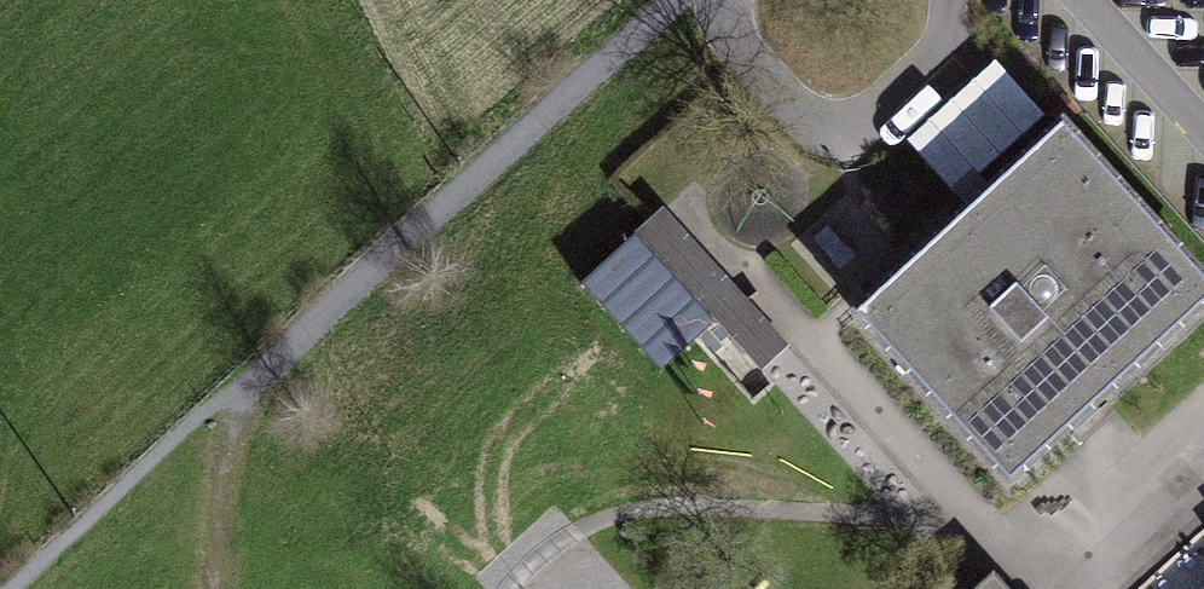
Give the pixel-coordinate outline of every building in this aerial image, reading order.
[(907,151),(956,203),(1048,118),(1000,65),(907,151)] [(864,304),(1013,461),(1203,281),(1203,279),(1057,123),(864,304)] [(761,379),(789,353),(664,218),(636,244),(761,379)] [(1173,588),(1203,588),(1203,561),(1173,588)] [(963,588),(1014,588),(992,564),(963,588)]
